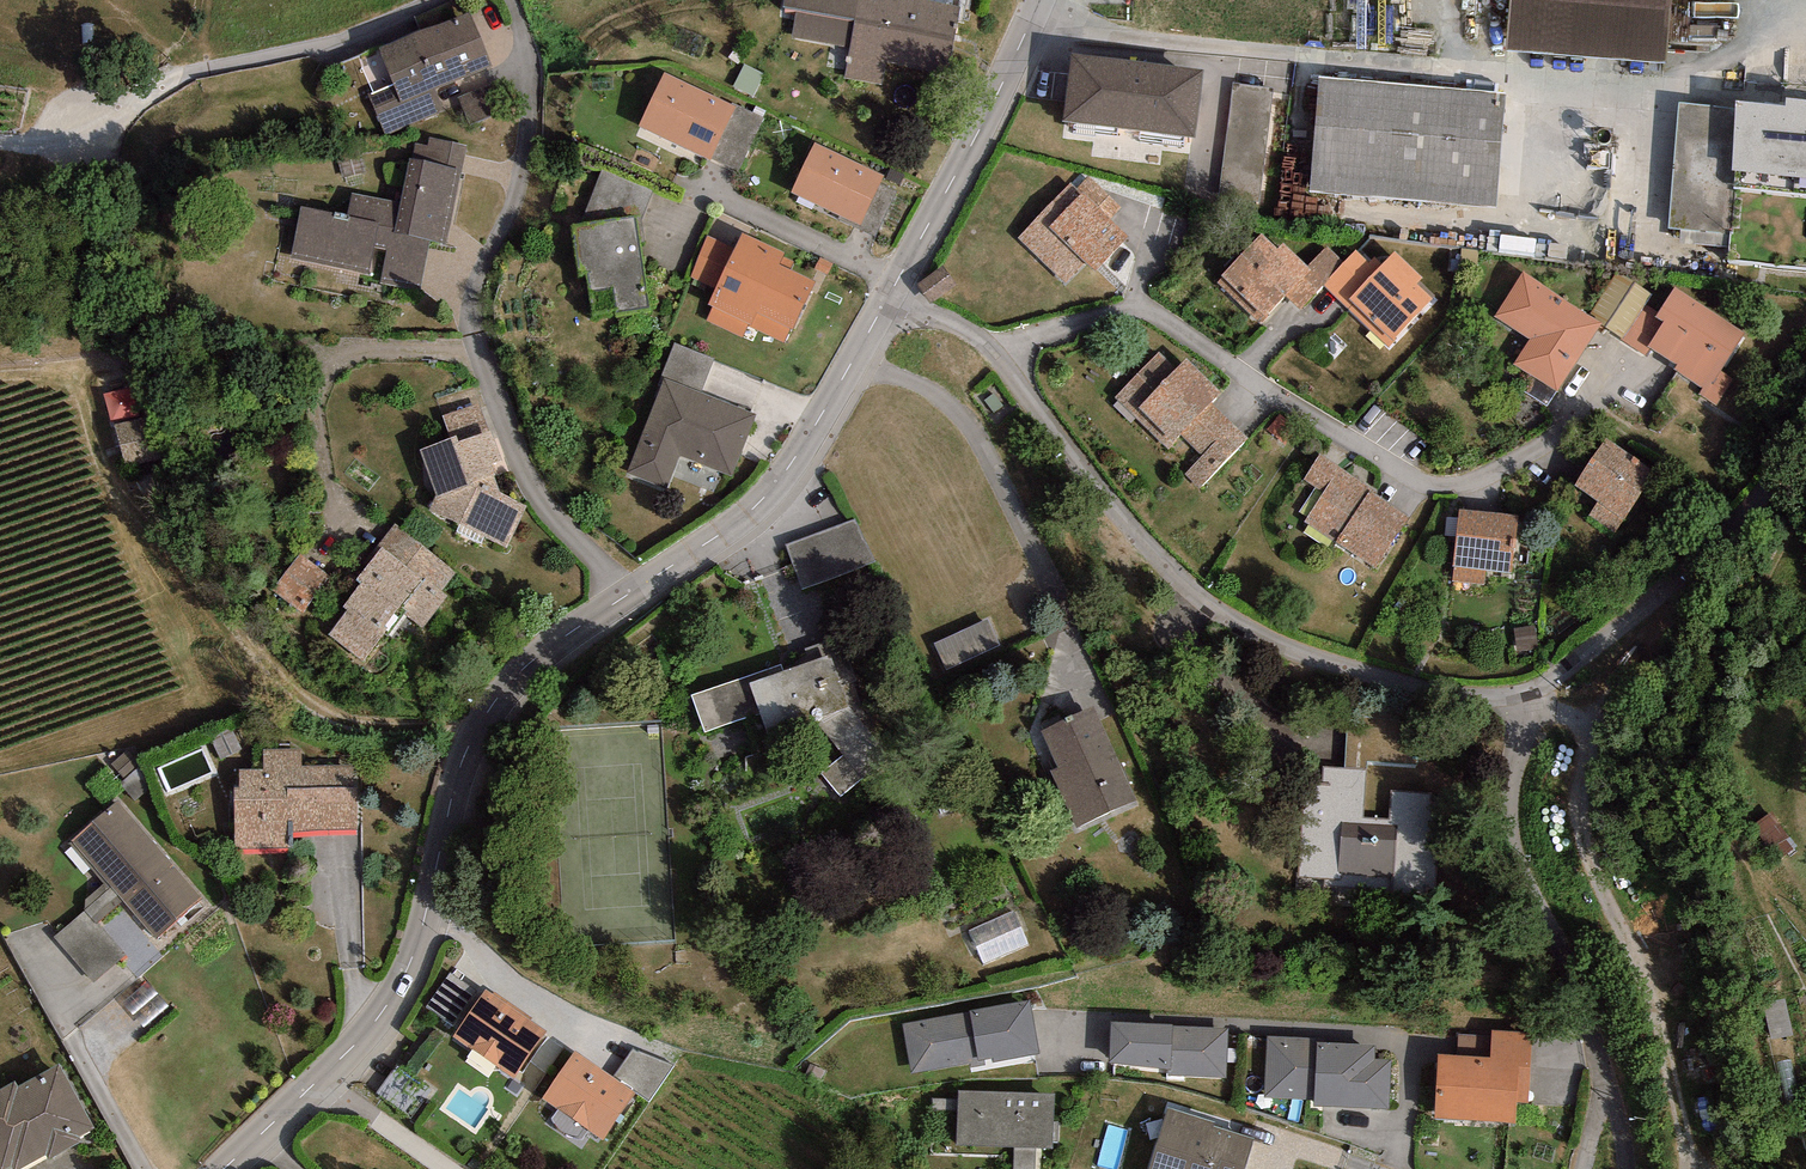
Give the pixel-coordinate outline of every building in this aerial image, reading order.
[(782,5),(796,8),(790,37),(850,48),(845,78),(944,96),(958,22),(962,23),(966,0),(783,0),(782,5)] [(1506,51),(1666,64),(1672,0),(1510,0),(1506,51)] [(470,12),(378,48),(392,83),(367,93),(384,135),(444,112),(435,89),(491,66),(470,12)] [(1203,69),(1071,52),(1062,121),(1194,137),(1203,69)] [(743,63),(732,87),(753,97),(764,74),(743,63)] [(731,105),(664,73),(639,125),(712,159),(736,107),(731,105)] [(1505,92),(1317,79),(1309,193),(1497,206),(1505,92)] [(498,80),(458,98),(470,125),(510,107),(498,80)] [(1265,196),(1275,85),(1234,81),(1224,192),(1265,196)] [(1736,100),(1735,108),(1680,103),(1669,227),(1730,233),(1727,262),(1805,269),(1805,100),(1787,98),(1786,105),(1736,100)] [(732,102),(731,105),(736,107),(712,159),(739,172),(765,117),(732,102)] [(416,144),(412,160),(462,170),(467,144),(429,136),(427,146),(416,144)] [(884,175),(814,143),(790,193),(860,226),(884,175)] [(348,216),(301,207),(290,259),(369,274),(374,247),(386,249),(379,282),(419,290),(430,239),(447,242),(462,170),(412,160),(409,159),(400,203),(352,193),(348,216)] [(603,169),(581,223),(634,216),(642,220),(653,190),(603,169)] [(1088,176),(1077,188),(1110,221),(1122,209),(1088,176)] [(1071,183),(1018,239),(1065,282),(1085,261),(1096,271),(1128,237),(1110,221),(1077,188),(1071,183)] [(581,223),(571,225),(577,271),(589,270),(592,289),(614,286),(618,312),(647,308),(634,216),(581,223)] [(784,252),(743,233),(734,249),(716,289),(708,304),(713,306),(706,321),(742,338),(749,325),(785,343),(815,282),(790,269),(794,261),(782,255),(784,252)] [(1222,277),(1217,283),(1259,321),(1284,294),(1309,267),(1308,265),(1283,242),(1278,248),(1261,233),(1221,276),(1222,277)] [(716,289),(734,249),(708,237),(690,277),(716,289)] [(1327,246),(1308,265),(1309,267),(1284,294),(1300,310),(1323,285),(1343,263),(1327,246)] [(1370,263),(1356,250),(1343,263),(1323,285),(1389,347),(1433,299),(1417,284),(1423,277),(1395,251),(1382,265),(1375,258),(1370,263)] [(955,287),(941,267),(917,285),(931,304),(955,287)] [(1589,315),(1523,271),(1493,316),(1529,339),(1513,363),(1557,392),(1600,326),(1602,323),(1589,315)] [(1651,293),(1617,272),(1589,315),(1602,323),(1600,326),(1621,340),(1645,305),(1651,293)] [(1744,334),(1674,288),(1657,313),(1655,317),(1664,323),(1648,346),(1653,349),(1679,366),(1676,371),(1703,388),(1698,395),(1715,407),(1733,380),(1719,371),(1744,334)] [(1657,313),(1645,305),(1621,340),(1647,357),(1653,349),(1648,346),(1664,323),(1655,317),(1657,313)] [(674,343),(661,376),(701,392),(714,358),(674,343)] [(1176,369),(1158,352),(1114,397),(1168,449),(1182,435),(1203,455),(1184,474),(1199,489),(1248,438),(1211,403),(1221,393),(1186,359),(1176,369)] [(757,414),(664,379),(629,473),(668,488),(680,456),(734,477),(757,414)] [(106,390),(111,418),(140,412),(135,385),(106,390)] [(480,406),(441,416),(450,438),(420,450),(436,495),(429,510),(506,547),(526,506),(500,492),(492,464),(503,461),(491,431),(488,432),(480,406)] [(149,421),(116,429),(126,470),(159,461),(149,421)] [(1656,471),(1606,438),(1574,486),(1598,502),(1588,516),(1614,534),(1656,471)] [(1376,490),(1319,454),(1303,479),(1323,492),(1304,521),(1336,542),(1335,543),(1376,569),(1409,518),(1373,495),(1376,490)] [(1518,515),(1459,509),(1452,567),(1455,567),(1453,581),(1484,585),(1485,570),(1511,572),(1518,515)] [(859,519),(786,545),(803,590),(875,564),(859,519)] [(456,572),(394,524),(378,545),(381,548),(356,581),(361,585),(343,608),(347,611),(329,634),(364,661),(386,632),(392,636),(407,616),(423,628),(447,597),(441,592),(456,572)] [(328,576),(299,554),(272,590),(301,612),(328,576)] [(988,619),(935,644),(948,672),(1001,646),(988,619)] [(781,665),(691,696),(704,732),(758,713),(766,736),(848,708),(829,655),(783,671),(781,665)] [(1095,707),(1041,731),(1058,768),(1051,771),(1078,828),(1138,801),(1095,707)] [(1321,790),(1301,789),(1295,880),(1440,889),(1448,773),(1427,772),(1430,718),(1349,713),(1346,770),(1322,768),(1321,790)] [(302,748),(263,749),(264,770),(240,770),(240,787),(233,787),(234,848),(287,847),(286,820),(292,820),(292,831),(356,829),(355,765),(302,766),(302,748)] [(203,898),(117,801),(70,842),(106,883),(122,901),(156,939),(203,898)] [(122,901),(106,883),(85,900),(84,910),(96,923),(97,922),(122,901)] [(984,960),(1031,943),(1019,908),(971,925),(984,960)] [(126,955),(97,922),(96,923),(84,910),(53,938),(94,983),(126,955)] [(476,991),(450,973),(426,1007),(452,1025),(476,991)] [(546,1032),(485,990),(453,1036),(514,1078),(546,1032)] [(1040,1054),(1030,999),(970,1010),(970,1012),(903,1024),(912,1074),(970,1063),(971,1067),(985,1064),(985,1060),(991,1058),(992,1063),(1040,1054)] [(1111,1021),(1110,1064),(1168,1068),(1168,1075),(1226,1078),(1228,1029),(1173,1026),(1173,1024),(1111,1021)] [(1532,1032),(1492,1030),(1492,1036),(1490,1057),(1457,1055),(1438,1054),(1435,1119),(1516,1123),(1517,1102),(1528,1103),(1532,1032)] [(1458,1034),(1457,1055),(1490,1057),(1492,1036),(1458,1034)] [(1317,1038),(1266,1036),(1264,1098),(1313,1100),(1313,1106),(1389,1109),(1391,1060),(1375,1060),(1376,1045),(1317,1043),(1317,1038)] [(633,1049),(614,1075),(650,1101),(674,1065),(633,1049)] [(636,1092),(574,1051),(543,1099),(604,1139),(636,1092)] [(11,1166),(13,1168),(22,1168),(46,1156),(48,1160),(82,1141),(80,1137),(95,1128),(60,1064),(18,1087),(15,1081),(0,1089),(0,1168),(6,1168),(11,1166)] [(1055,1093),(958,1090),(957,1145),(1013,1147),(1035,1147),(1054,1148),(1055,1093)] [(1167,1108),(1148,1168),(1245,1168),(1254,1138),(1215,1126),(1216,1123),(1167,1108)] [(1035,1147),(1013,1147),(1013,1168),(1034,1168),(1035,1147)]
